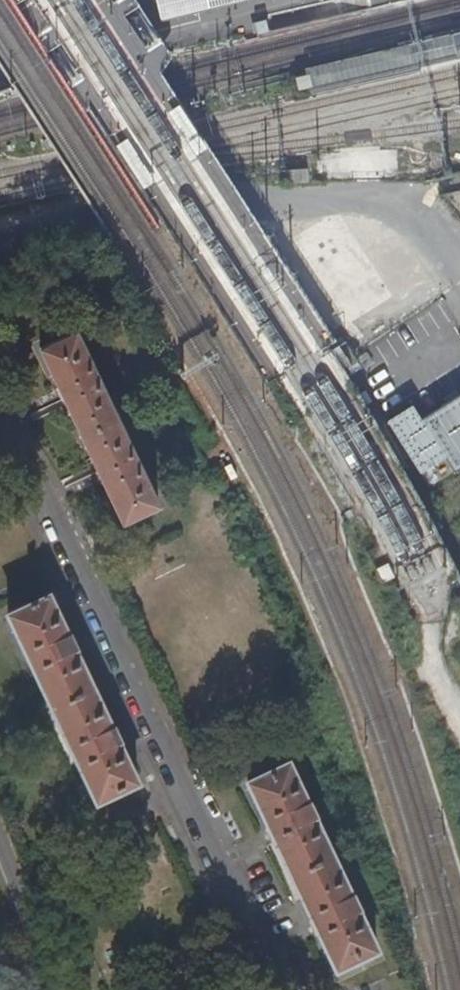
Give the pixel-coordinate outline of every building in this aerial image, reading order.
[(161,21),(232,4),(246,0),(156,0),(161,21)] [(306,70),(311,93),(458,58),(459,58),(459,33),(452,35),(306,70)] [(121,527),(157,511),(76,335),(40,352),(58,390),(55,393),(61,406),(65,405),(97,474),(93,477),(100,490),(103,488),(121,527)] [(423,422),(457,474),(459,472),(459,399),(423,422)] [(71,642),(67,642),(49,604),(7,623),(95,810),(136,791),(119,755),(121,750),(114,736),(110,734),(75,659),(76,654),(71,642)] [(311,809),(306,809),(289,773),(249,792),(335,978),(376,960),(357,920),(360,915),(355,904),(350,903),(314,825),(317,821),(311,809)]
